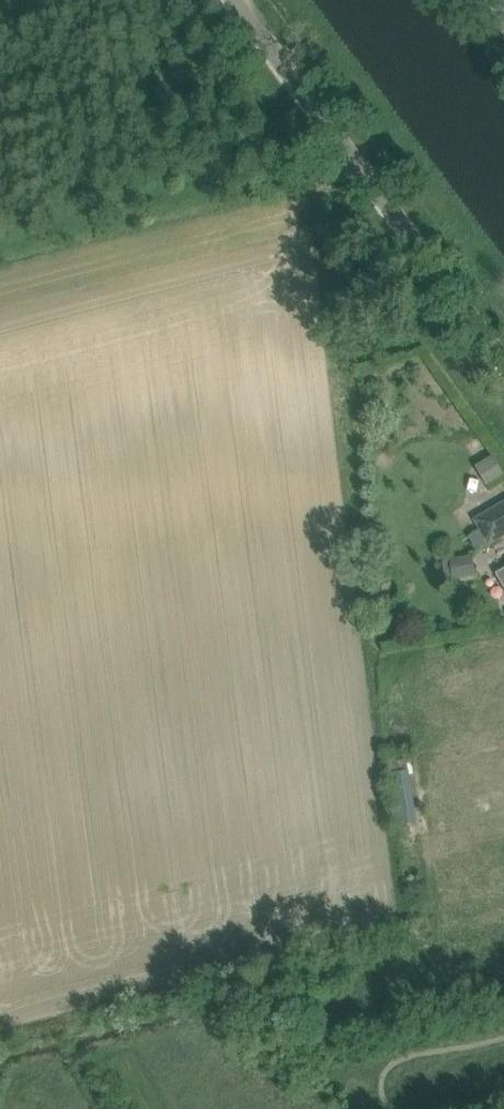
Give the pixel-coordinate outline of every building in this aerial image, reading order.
[(486,483),(503,477),(503,474),(498,456),(480,462),(486,483)] [(479,519),(492,542),(503,535),(503,504),(479,519)] [(474,557),(449,560),(452,577),(476,573),(474,557)] [(397,826),(412,824),(403,772),(390,773),(397,826)]
